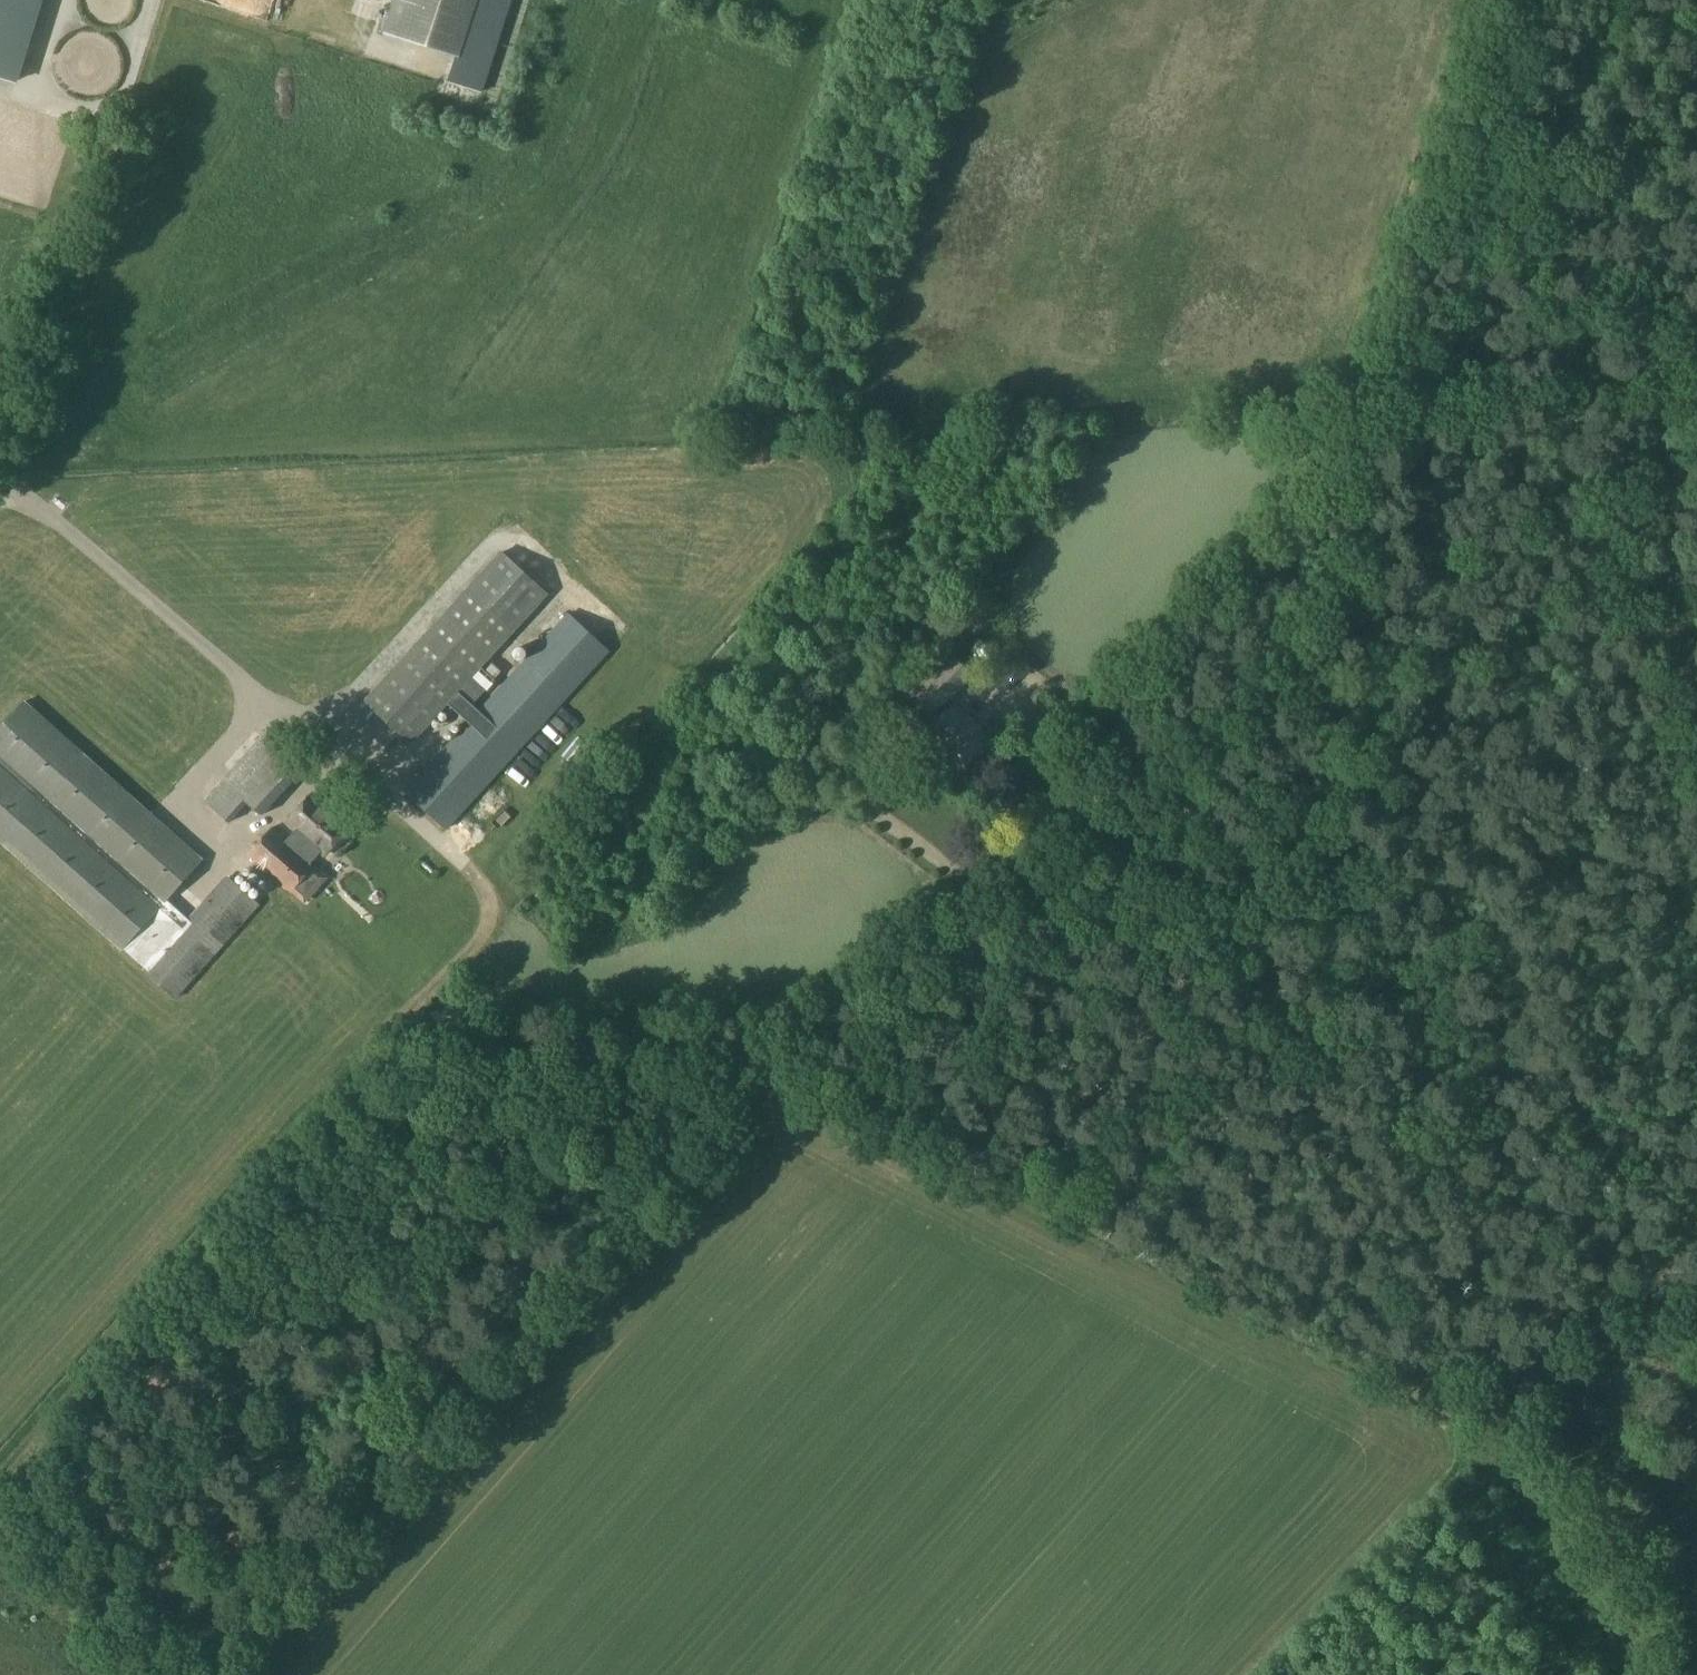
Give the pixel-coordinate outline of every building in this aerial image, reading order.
[(50,0),(0,0),(0,70),(24,77),(50,0)] [(411,11),(401,44),(454,61),(473,0),(359,0),(380,8),(382,0),(411,11)] [(500,550),(362,699),(413,746),(551,594),(500,550)] [(446,827),(606,650),(567,614),(407,792),(446,827)] [(953,709),(944,699),(969,675),(952,658),(917,692),(934,710),(935,709),(944,718),(932,730),(941,739),(935,745),(950,762),(957,755),(966,765),(988,743),(954,708),(953,709)] [(169,900),(205,859),(27,699),(0,728),(0,840),(124,950),(125,948),(145,966),(142,970),(177,999),(261,904),(228,875),(191,918),(169,900)] [(262,811),(307,759),(269,726),(203,802),(225,821),(245,797),(262,811)] [(324,854),(348,826),(313,795),(288,823),(324,854)] [(293,892),(316,867),(271,828),(249,854),(293,892)]
